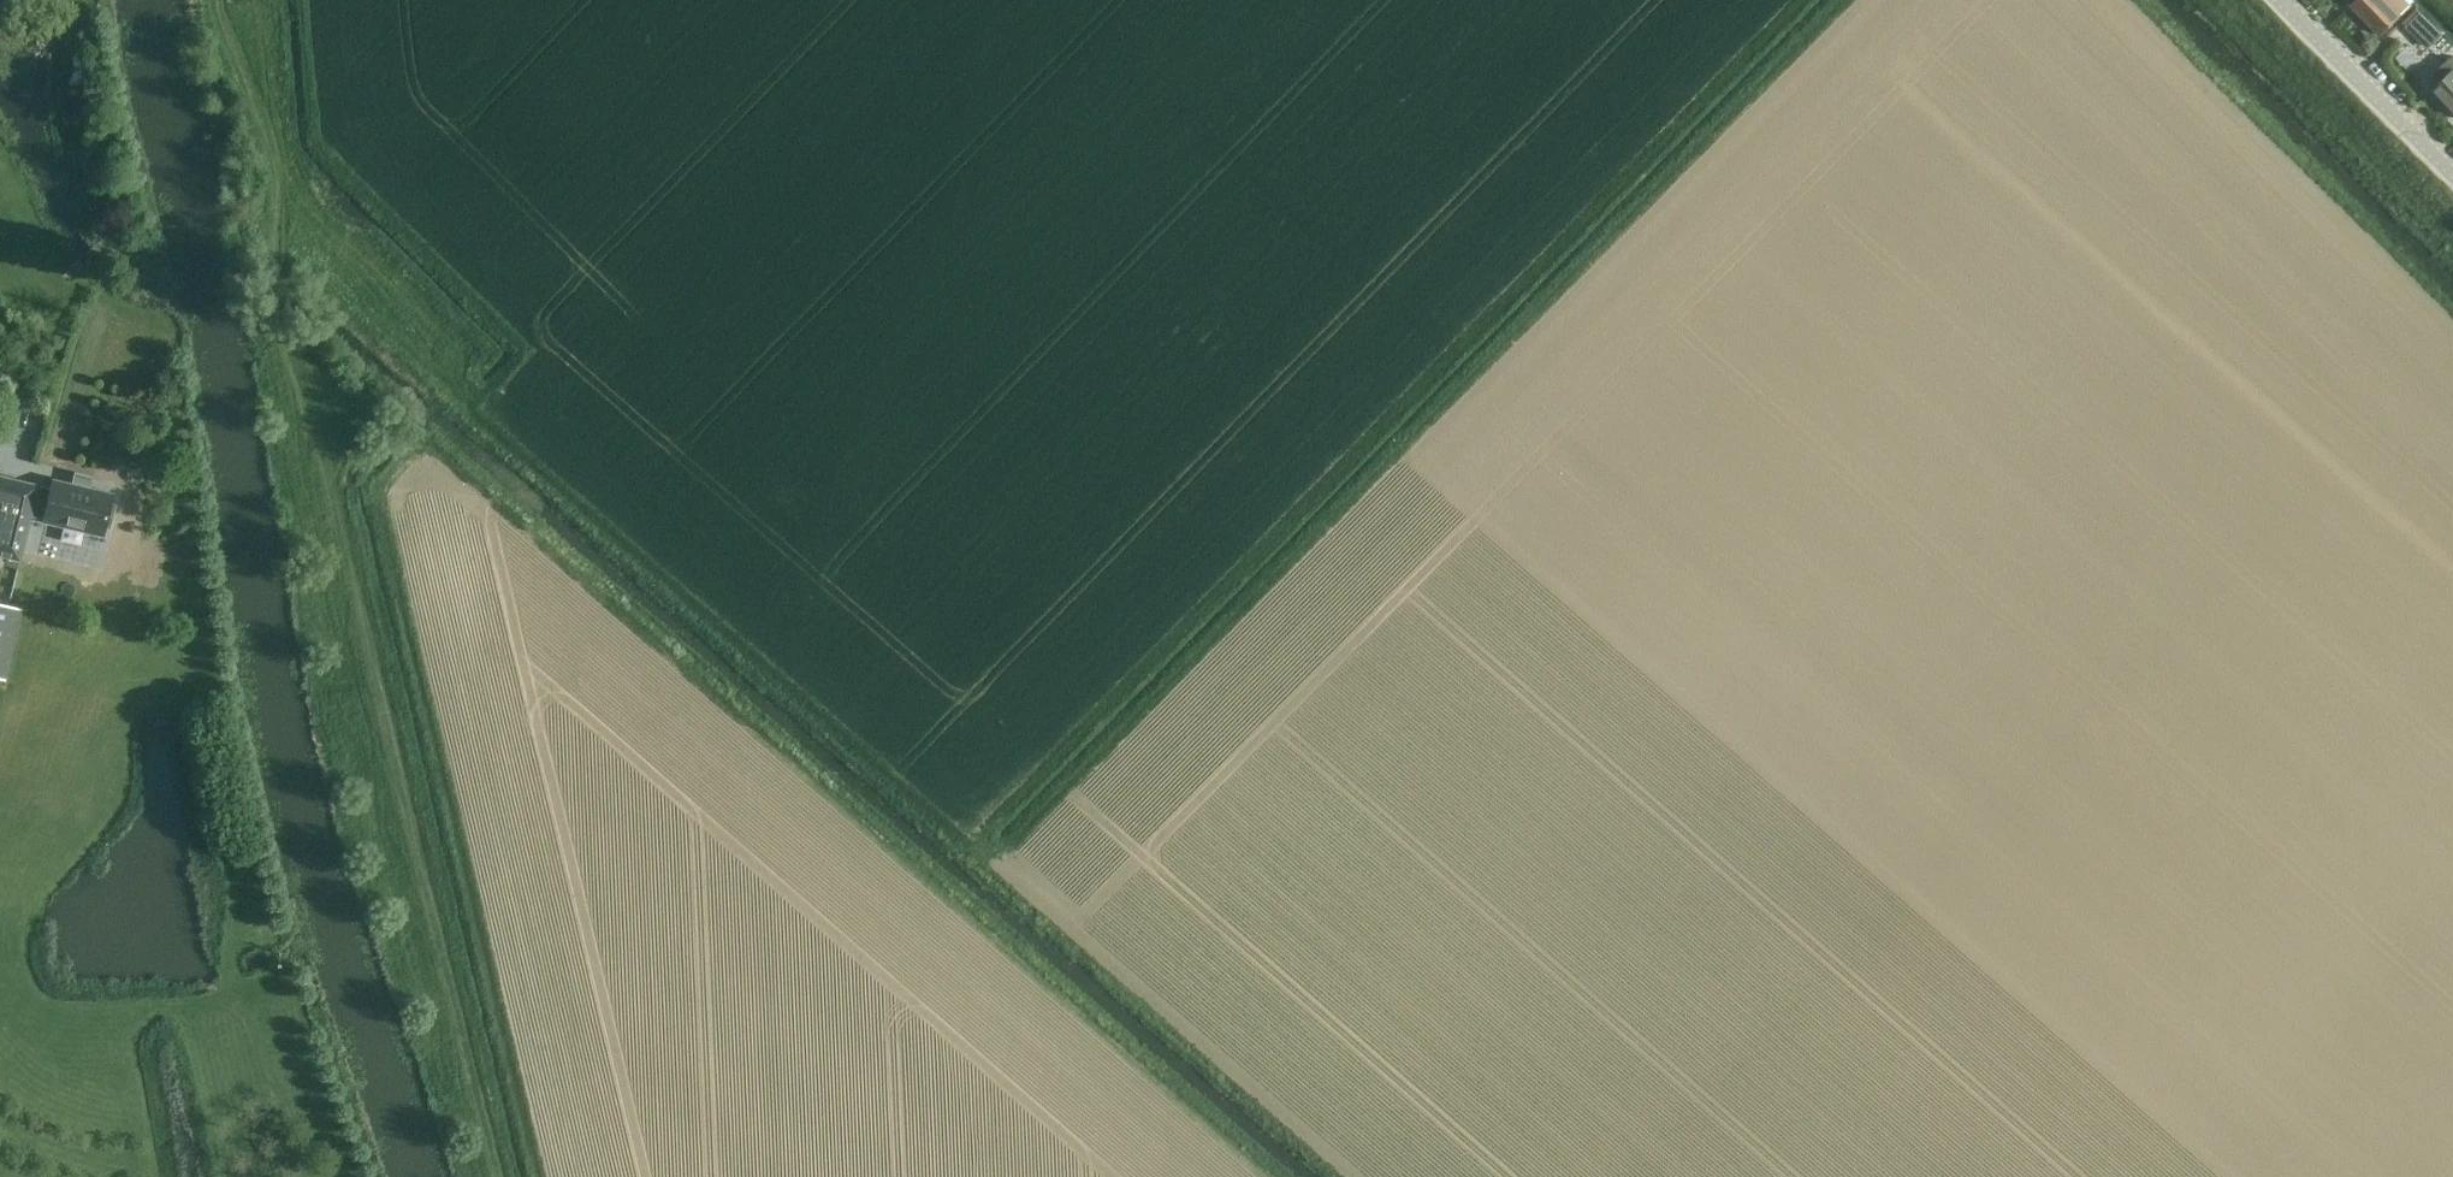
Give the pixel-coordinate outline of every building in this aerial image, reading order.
[(2349,4),(2380,36),(2401,16),(2399,14),(2413,0),(2406,0),(2353,0),(2349,4)] [(2428,49),(2442,35),(2419,12),(2405,26),(2428,49)] [(2432,74),(2440,82),(2434,88),(2452,108),(2452,61),(2450,57),(2433,73),(2432,74)] [(2,556),(22,560),(32,516),(42,519),(42,522),(62,527),(79,532),(81,532),(98,536),(104,538),(107,527),(112,505),(115,493),(90,487),(71,482),(70,482),(53,477),(52,479),(50,488),(40,485),(0,475),(0,555),(2,556)] [(22,609),(11,606),(0,604),(0,678),(5,679),(22,609)]
